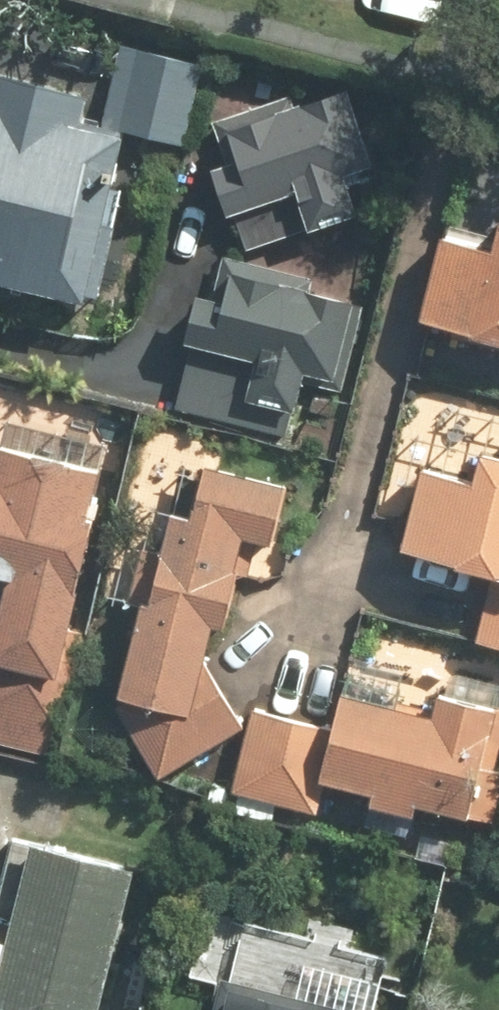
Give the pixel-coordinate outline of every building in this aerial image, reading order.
[(130,126),(127,139),(185,154),(211,52),(153,37),(130,126)] [(130,126),(99,117),(103,100),(0,73),(0,288),(50,302),(86,165),(117,173),(130,126)] [(368,211),(323,102),(204,151),(248,260),(368,211)] [(463,142),(413,324),(498,347),(498,152),(463,142)] [(338,385),(350,303),(305,296),(308,272),(222,259),(216,300),(190,295),(181,351),(250,362),(245,391),(180,381),(175,417),(293,436),(301,380),(338,385)] [(1,582),(0,589),(0,671),(56,683),(100,471),(0,450),(0,582),(1,582)] [(478,453),(470,485),(416,471),(394,555),(493,580),(476,649),(498,655),(498,458),(478,453)] [(185,521),(166,517),(158,552),(147,550),(116,703),(159,782),(241,728),(206,664),(212,631),(225,634),(243,543),(268,547),(280,487),(195,470),(185,521)] [(340,692),(330,732),(249,711),(227,795),(309,815),(316,787),(373,802),(371,812),(413,823),(416,812),(496,832),(498,819),(498,775),(496,774),(498,763),(498,706),(436,690),(429,715),(340,692)] [(29,847),(0,960),(0,1009),(102,1009),(136,874),(29,847)] [(389,958),(308,941),(295,1004),(217,987),(213,1009),(378,1009),(389,958)]
